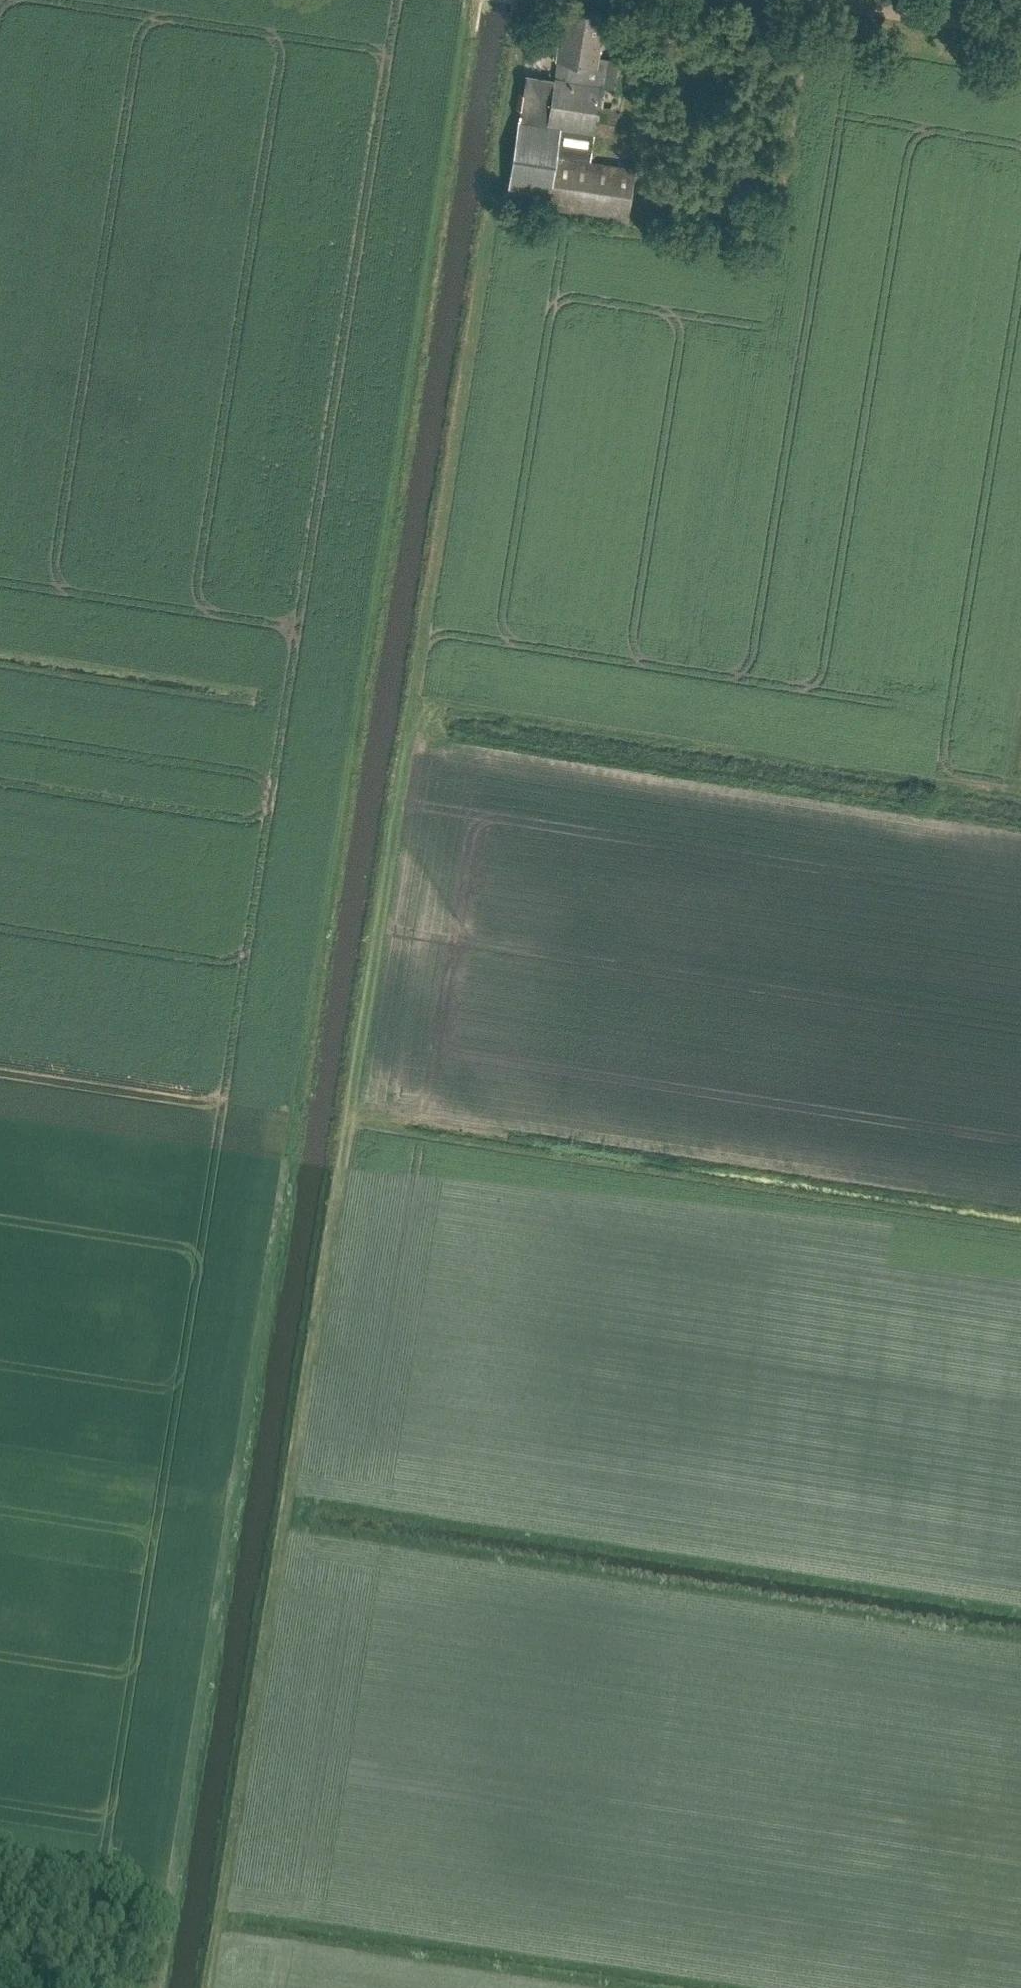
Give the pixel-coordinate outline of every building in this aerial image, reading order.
[(631,61),(598,56),(604,13),(564,7),(557,57),(562,58),(572,60),(570,80),(569,79),(561,78),(555,77),(548,124),(518,119),(506,200),(628,218),(636,167),(590,160),(595,128),(609,130),(612,110),(598,108),(601,84),(602,82),(627,86),(631,61)] [(562,58),(557,57),(554,77),(561,78),(569,79),(572,60),(562,58)]
